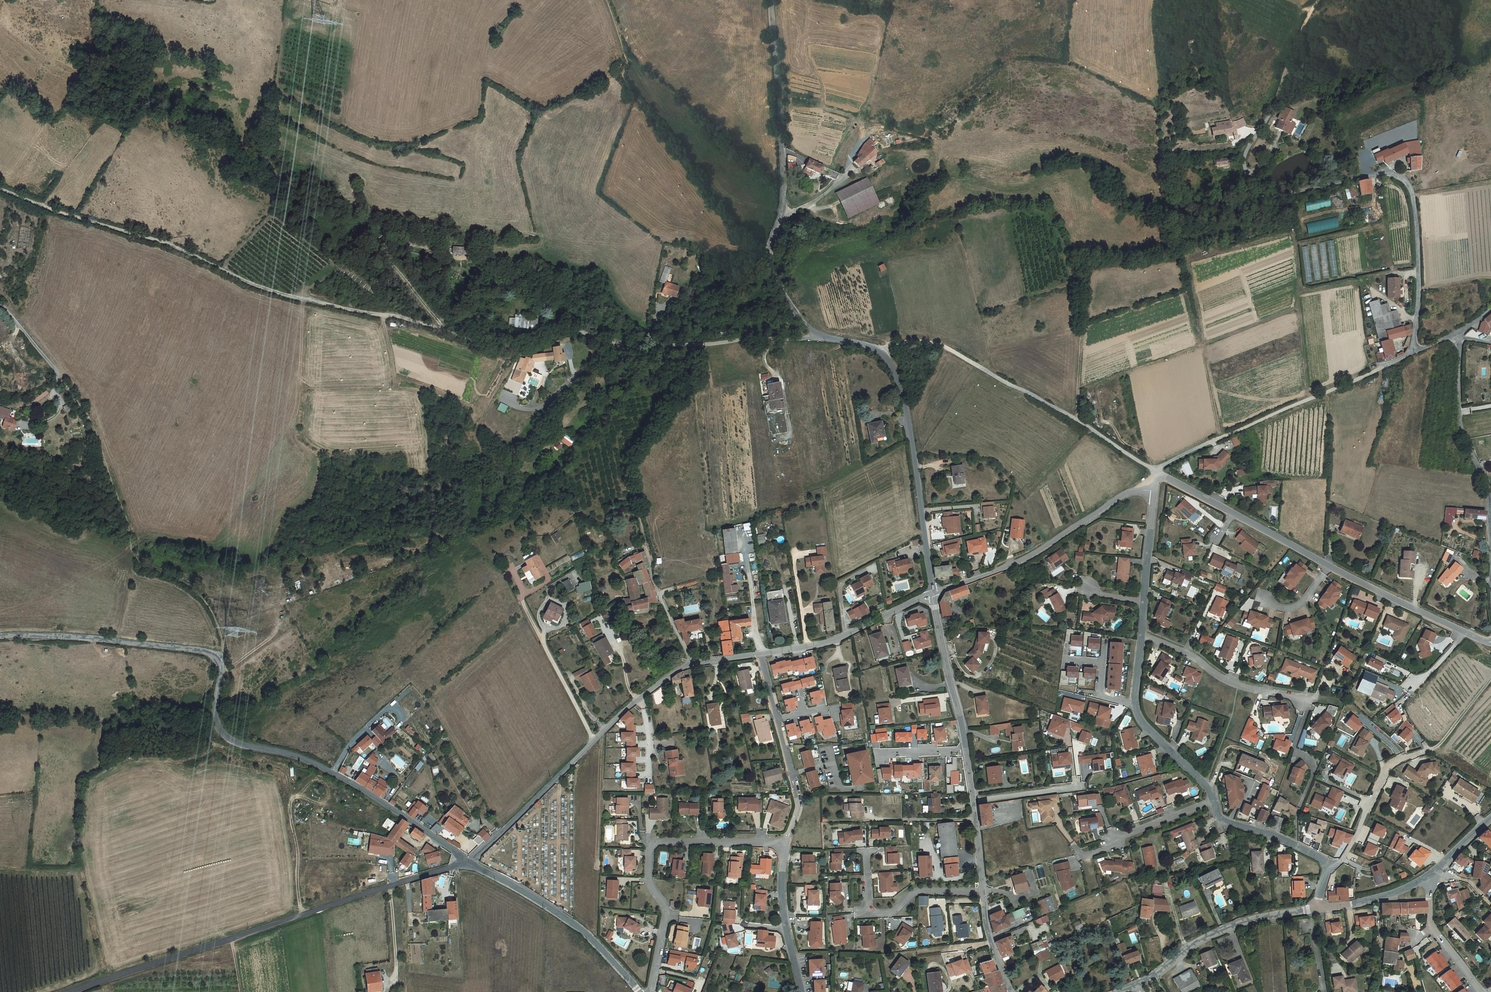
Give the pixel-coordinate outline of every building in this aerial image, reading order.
[(616,65),(619,60),(613,57),(610,63),(616,65)] [(1279,117),(1275,125),(1289,133),(1296,121),(1290,117),(1293,111),(1282,105),(1276,115),(1279,117)] [(1234,119),(1228,120),(1229,124),(1229,127),(1235,126),(1235,127),(1244,123),(1242,117),(1234,120),(1234,119)] [(1211,133),(1215,132),(1229,131),(1229,127),(1229,124),(1215,125),(1210,126),(1211,133)] [(880,135),(876,127),(875,127),(872,131),(874,138),(880,135)] [(874,141),(871,139),(868,138),(857,152),(859,154),(856,157),(853,161),(859,167),(878,152),(873,145),(874,141)] [(1401,153),(1406,152),(1415,151),(1413,140),(1400,143),(1396,145),(1401,153)] [(1380,165),(1401,153),(1396,145),(1375,156),(1380,165)] [(1408,170),(1416,169),(1415,151),(1406,152),(1408,170)] [(822,164),(808,157),(802,169),(803,171),(808,173),(810,173),(812,169),(817,172),(822,164)] [(1215,159),(1216,167),(1229,165),(1229,157),(1215,159)] [(877,167),(885,162),(882,158),(875,163),(877,167)] [(839,172),(832,169),(829,175),(829,177),(833,179),(839,172)] [(872,185),(868,177),(837,190),(849,216),(879,202),(872,185)] [(1370,193),(1367,179),(1356,181),(1359,195),(1370,193)] [(1349,192),(1351,198),(1358,196),(1356,190),(1349,192)] [(1307,210),(1331,206),(1330,198),(1306,202),(1307,210)] [(1317,230),(1339,226),(1337,218),(1316,221),(1317,230)] [(660,283),(665,285),(671,271),(665,269),(660,283)] [(1386,297),(1395,297),(1395,287),(1396,287),(1396,278),(1385,279),(1386,297)] [(675,299),(680,290),(665,285),(662,295),(675,299)] [(1369,303),(1371,310),(1386,308),(1386,305),(1379,306),(1378,300),(1369,303)] [(1371,310),(1374,324),(1396,319),(1394,312),(1388,314),(1386,308),(1371,310)] [(1378,340),(1379,340),(1386,338),(1384,329),(1397,326),(1396,319),(1374,324),(1378,340)] [(538,331),(539,323),(515,323),(516,331),(538,331)] [(1386,338),(1390,337),(1410,332),(1408,324),(1397,326),(1384,329),(1386,338)] [(1386,338),(1379,340),(1382,351),(1375,353),(1378,361),(1393,357),(1391,350),(1393,349),(1390,337),(1386,338)] [(546,362),(546,355),(535,356),(535,358),(530,356),(529,359),(528,358),(528,360),(523,359),(519,370),(523,372),(522,377),(528,379),(530,372),(533,373),(537,362),(546,362)] [(523,372),(519,370),(516,380),(526,384),(528,379),(522,377),(523,372)] [(767,386),(768,395),(770,395),(771,402),(770,402),(771,410),(773,409),(773,411),(784,409),(779,384),(767,386)] [(500,402),(497,409),(505,413),(508,406),(500,402)] [(9,409),(0,405),(0,413),(4,415),(2,418),(0,423),(0,424),(10,429),(14,422),(10,417),(7,415),(9,409)] [(881,439),(879,429),(881,428),(881,424),(867,426),(870,444),(876,444),(875,440),(881,439)] [(1232,437),(1235,444),(1241,441),(1239,433),(1232,437)] [(569,448),(571,444),(564,439),(561,443),(569,448)] [(65,460),(73,453),(68,447),(60,454),(65,460)] [(1198,458),(1198,467),(1203,467),(1203,468),(1216,468),(1216,466),(1221,466),(1221,461),(1222,460),(1222,461),(1223,460),(1228,455),(1223,449),(1217,455),(1213,455),(1213,458),(1198,458)] [(954,476),(954,485),(964,485),(963,480),(965,480),(963,465),(952,466),(952,476),(954,476)] [(1243,487),(1243,495),(1250,494),(1250,493),(1256,493),(1256,494),(1258,494),(1258,499),(1259,499),(1264,499),(1265,498),(1264,492),(1270,492),(1270,485),(1263,485),(1249,486),(1249,487),(1243,487)] [(1183,499),(1176,507),(1188,517),(1195,509),(1191,505),(1190,506),(1188,505),(1189,504),(1183,499)] [(991,501),(978,502),(979,509),(981,509),(981,517),(991,516),(990,511),(992,511),(991,501)] [(1444,514),(1451,515),(1455,515),(1455,512),(1456,506),(1445,505),(1444,514)] [(1484,510),(1464,508),(1464,513),(1463,517),(1484,519),(1484,518),(1485,514),(1484,510)] [(944,511),(944,517),(943,517),(943,524),(947,524),(947,526),(948,532),(955,531),(958,529),(957,521),(960,521),(959,515),(953,516),(952,510),(944,511)] [(1011,519),(1009,536),(1018,538),(1019,530),(1021,531),(1022,521),(1011,519)] [(1342,519),(1337,531),(1347,535),(1347,532),(1357,536),(1361,525),(1342,519)] [(1116,542),(1116,548),(1127,549),(1128,542),(1129,542),(1130,534),(1131,534),(1131,529),(1121,528),(1120,542),(1116,542)] [(1240,529),(1234,536),(1241,541),(1239,544),(1249,552),(1257,543),(1250,538),(1249,539),(1246,537),(1248,535),(1240,529)] [(721,533),(726,558),(727,558),(736,556),(732,531),(721,533)] [(551,535),(555,544),(561,541),(557,532),(551,535)] [(968,553),(977,551),(977,549),(985,546),(982,537),(977,538),(977,540),(965,543),(968,553)] [(1180,544),(1181,554),(1192,553),(1191,545),(1188,543),(1188,537),(1179,538),(1179,544),(1180,544)] [(960,538),(941,542),(942,547),(943,547),(944,549),(943,550),(940,550),(942,555),(957,552),(955,544),(961,543),(960,538)] [(1401,559),(1399,577),(1412,578),(1413,572),(1406,571),(1407,561),(1413,562),(1414,550),(1404,549),(1403,559),(1401,559)] [(570,557),(573,561),(584,554),(582,550),(570,557)] [(1045,560),(1051,570),(1060,565),(1060,562),(1065,559),(1060,550),(1045,560)] [(629,558),(618,564),(622,570),(630,566),(629,563),(636,559),(638,561),(642,560),(647,558),(645,551),(635,555),(629,558)] [(1450,555),(1443,552),(1440,560),(1446,563),(1450,555)] [(1214,564),(1218,555),(1212,553),(1208,562),(1214,564)] [(1230,572),(1234,565),(1224,560),(1225,558),(1218,555),(1214,564),(1230,572)] [(821,556),(804,559),(806,567),(814,566),(815,573),(823,572),(821,556)] [(647,559),(647,558),(642,560),(643,563),(637,565),(638,571),(646,569),(649,568),(649,564),(647,559)] [(1128,559),(1118,558),(1116,582),(1127,583),(1129,564),(1127,564),(1128,559)] [(544,576),(534,559),(525,564),(526,567),(522,570),(527,580),(532,577),(535,581),(544,576)] [(1305,565),(1298,560),(1296,564),(1303,569),(1305,565)] [(1438,577),(1443,582),(1446,577),(1450,580),(1455,573),(1457,574),(1461,567),(1453,560),(1448,567),(1446,566),(1438,577)] [(895,562),(890,563),(892,572),(893,578),(898,577),(897,573),(905,571),(909,571),(907,561),(895,564),(895,562)] [(1299,576),(1303,570),(1303,569),(1296,564),(1294,563),(1291,567),(1290,566),(1287,570),(1296,576),(1298,574),(1299,576)] [(728,565),(722,565),(724,584),(725,595),(738,594),(738,586),(731,586),(728,565)] [(933,569),(934,577),(958,573),(957,567),(949,568),(949,565),(933,567),(933,569)] [(1190,582),(1194,573),(1184,568),(1182,573),(1176,571),(1176,572),(1170,570),(1167,578),(1182,584),(1186,585),(1187,581),(1190,582)] [(646,569),(638,571),(633,572),(633,577),(624,579),(628,595),(637,593),(638,593),(637,584),(643,583),(649,595),(656,594),(656,592),(651,581),(646,569)] [(1292,585),(1297,579),(1295,578),(1296,576),(1287,570),(1285,573),(1286,574),(1283,578),(1284,579),(1282,583),(1289,588),(1292,584),(1292,585)] [(873,584),(868,575),(860,580),(861,582),(857,585),(856,584),(851,587),(856,596),(860,594),(860,595),(866,592),(865,589),(873,584)] [(569,579),(563,582),(567,592),(574,589),(569,579)] [(1339,589),(1337,588),(1340,584),(1333,579),(1330,583),(1329,582),(1325,588),(1326,589),(1325,591),(1334,597),(1337,594),(1336,593),(1339,589)] [(577,594),(584,592),(585,595),(592,593),(590,582),(576,585),(577,594)] [(1227,586),(1218,583),(1215,588),(1224,592),(1227,586)] [(938,603),(941,616),(950,614),(947,600),(967,592),(964,584),(953,588),(944,592),(938,603)] [(1047,599),(1053,610),(1061,605),(1062,604),(1056,594),(1055,595),(1052,589),(1047,592),(1042,595),(1045,601),(1047,599)] [(1332,601),(1334,597),(1325,591),(1324,593),(1322,592),(1318,597),(1319,598),(1326,603),(1328,604),(1331,600),(1332,601)] [(784,619),(780,592),(766,594),(770,625),(778,624),(777,619),(784,619)] [(628,595),(629,599),(630,603),(640,601),(636,593),(637,593),(628,595)] [(1219,595),(1211,612),(1221,616),(1229,601),(1219,595)] [(1164,617),(1169,605),(1170,605),(1172,600),(1165,597),(1163,600),(1162,600),(1155,616),(1158,617),(1156,622),(1169,627),(1172,621),(1164,617)] [(1378,607),(1357,598),(1357,599),(1354,597),(1353,598),(1351,604),(1354,605),(1354,606),(1354,607),(1363,611),(1363,612),(1373,617),(1378,607)] [(659,602),(656,598),(651,600),(640,601),(630,603),(632,611),(648,608),(647,604),(659,602)] [(1323,607),(1326,603),(1319,598),(1316,602),(1323,607)] [(630,603),(629,599),(622,600),(622,601),(624,608),(630,603)] [(872,600),(867,602),(872,611),(876,609),(872,600)] [(557,621),(562,610),(551,604),(544,619),(551,622),(552,619),(557,621)] [(815,614),(819,614),(823,613),(824,626),(825,630),(833,629),(831,604),(815,606),(815,614)] [(856,604),(850,607),(852,611),(847,614),(850,620),(855,617),(857,620),(865,615),(863,612),(865,611),(862,606),(858,608),(856,604)] [(1061,605),(1053,610),(1056,615),(1064,610),(1061,605)] [(1082,621),(1098,623),(1106,616),(1113,616),(1114,607),(1102,605),(1092,613),(1083,612),(1082,621)] [(1254,624),(1257,613),(1255,613),(1256,611),(1249,609),(1246,618),(1245,620),(1250,622),(1250,623),(1254,624)] [(1268,625),(1271,617),(1266,616),(1267,615),(1260,612),(1259,614),(1257,613),(1254,624),(1258,625),(1258,624),(1263,626),(1264,624),(1268,625)] [(926,624),(923,613),(918,614),(917,613),(910,615),(908,619),(905,619),(907,626),(916,624),(920,622),(921,626),(926,624)] [(1387,614),(1383,624),(1388,626),(1389,625),(1395,628),(1394,629),(1391,636),(1401,640),(1408,623),(1403,621),(1403,622),(1399,621),(1400,620),(1387,614)] [(1112,620),(1113,616),(1106,616),(1098,623),(1100,626),(1108,619),(1112,620)] [(1315,624),(1313,616),(1308,617),(1308,616),(1301,618),(1301,620),(1299,621),(1302,631),(1306,630),(1306,629),(1311,628),(1311,625),(1315,624)] [(684,620),(675,622),(679,633),(681,633),(684,640),(686,646),(690,645),(687,632),(702,628),(701,619),(684,622),(684,620)] [(749,625),(749,619),(730,622),(732,641),(740,640),(739,627),(749,625)] [(1233,628),(1237,622),(1231,619),(1228,625),(1233,628)] [(1302,631),(1299,621),(1297,621),(1297,619),(1290,621),(1290,622),(1286,624),(1288,632),(1293,631),(1293,633),(1298,631),(1299,633),(1302,631)] [(579,624),(582,629),(590,624),(587,620),(579,624)] [(582,629),(587,638),(595,634),(590,624),(582,629)] [(1070,641),(1071,641),(1071,645),(1081,646),(1082,636),(1072,635),(1072,629),(1069,628),(1067,641),(1070,641)] [(1419,647),(1421,651),(1428,648),(1429,648),(1427,642),(1428,640),(1431,641),(1435,633),(1425,628),(1421,636),(1420,636),(1417,642),(1421,644),(1419,647)] [(920,637),(912,639),(915,649),(930,645),(926,630),(919,632),(920,637)] [(887,654),(880,631),(868,635),(875,657),(887,654)] [(972,671),(982,661),(978,657),(982,654),(982,649),(987,650),(989,642),(986,641),(987,631),(977,631),(977,637),(975,637),(975,647),(969,654),(972,657),(965,664),(972,671)] [(1099,639),(1089,638),(1090,632),(1085,631),(1084,645),(1087,645),(1088,645),(1088,648),(1098,649),(1099,639)] [(723,656),(730,655),(728,632),(721,633),(723,656)] [(1201,635),(1199,639),(1208,643),(1213,638),(1207,635),(1208,635),(1205,633),(1204,634),(1202,633),(1201,635)] [(604,638),(602,635),(592,640),(594,644),(593,644),(604,665),(610,662),(606,656),(612,653),(604,638)] [(1229,659),(1234,644),(1235,645),(1237,641),(1226,636),(1219,655),(1229,659)] [(908,641),(901,643),(903,651),(910,649),(908,641)] [(1108,657),(1109,657),(1109,662),(1120,663),(1122,644),(1111,643),(1110,648),(1109,647),(1108,657)] [(1253,656),(1254,663),(1256,663),(1257,665),(1260,665),(1261,662),(1263,662),(1262,652),(1260,652),(1260,648),(1259,645),(1257,645),(1257,647),(1251,647),(1252,656),(1253,656)] [(1340,646),(1333,656),(1340,661),(1339,662),(1345,667),(1353,656),(1340,646)] [(1377,668),(1379,665),(1381,662),(1382,663),(1385,658),(1371,651),(1365,662),(1377,668)] [(1160,661),(1151,674),(1159,680),(1169,667),(1166,666),(1171,659),(1163,654),(1158,660),(1160,661)] [(807,669),(807,670),(815,668),(812,657),(790,663),(790,661),(784,662),(784,661),(775,663),(775,665),(770,666),(772,675),(792,670),(792,672),(798,671),(798,673),(804,672),(803,670),(807,669)] [(1298,672),(1308,676),(1307,679),(1312,680),(1316,668),(1295,661),(1285,657),(1282,666),(1286,668),(1291,670),(1298,672)] [(1107,680),(1106,684),(1107,684),(1106,688),(1118,689),(1121,665),(1109,664),(1108,668),(1107,676),(1108,676),(1107,680)] [(848,674),(846,666),(834,668),(836,681),(835,681),(837,688),(840,687),(841,691),(848,690),(846,675),(848,674)] [(1067,666),(1067,670),(1062,669),(1059,683),(1068,683),(1068,676),(1076,677),(1077,667),(1072,666),(1067,666)] [(586,668),(585,667),(573,673),(576,678),(581,676),(584,684),(586,682),(590,691),(599,686),(592,670),(590,671),(588,667),(586,668)] [(1084,667),(1084,672),(1079,671),(1078,684),(1085,685),(1085,677),(1093,678),(1094,668),(1089,668),(1084,667)] [(1194,672),(1191,671),(1192,670),(1185,667),(1181,676),(1185,677),(1183,682),(1190,685),(1191,681),(1196,683),(1199,675),(1194,672)] [(749,678),(747,669),(737,672),(741,691),(750,689),(748,678),(749,678)] [(910,684),(907,670),(897,672),(900,686),(910,684)] [(694,695),(690,677),(689,677),(688,671),(682,673),(677,675),(672,679),(673,684),(683,682),(685,697),(691,696),(694,695)] [(802,687),(802,688),(813,685),(811,677),(781,685),(783,693),(794,690),(794,689),(802,687)] [(1360,680),(1358,686),(1370,691),(1369,694),(1381,699),(1383,695),(1390,697),(1393,690),(1392,690),(1388,689),(1382,686),(1383,683),(1374,680),(1372,685),(1360,680)] [(820,702),(819,699),(825,697),(823,690),(809,693),(812,704),(820,702)] [(975,694),(978,712),(987,711),(984,693),(975,694)] [(796,697),(784,700),(786,711),(794,709),(793,706),(798,705),(796,697)] [(1084,703),(1064,697),(1061,708),(1070,711),(1071,709),(1082,712),(1084,703)] [(939,713),(938,700),(924,701),(924,704),(919,705),(920,714),(931,713),(939,713)] [(1158,712),(1156,719),(1166,722),(1168,715),(1170,715),(1173,703),(1162,700),(1159,713),(1158,712)] [(854,709),(853,701),(841,703),(842,710),(841,710),(841,714),(842,720),(840,720),(841,726),(853,725),(851,709),(854,709)] [(721,723),(717,702),(707,703),(709,714),(711,714),(713,724),(721,723)] [(1091,702),(1090,708),(1091,708),(1093,711),(1098,713),(1098,716),(1096,722),(1097,725),(1108,728),(1110,721),(1108,719),(1107,719),(1110,709),(1105,708),(1101,707),(1101,706),(1091,702)] [(1286,713),(1285,702),(1261,705),(1263,715),(1286,713)] [(1383,709),(1387,713),(1385,714),(1391,721),(1399,715),(1396,711),(1394,708),(1395,707),(1391,702),(1384,709),(1383,709)] [(887,708),(890,708),(889,704),(877,705),(878,716),(879,724),(891,722),(891,717),(888,718),(887,708)] [(1327,704),(1324,711),(1330,717),(1334,712),(1336,707),(1334,706),(1331,705),(1330,704),(1327,704)] [(1318,716),(1309,726),(1317,733),(1323,726),(1326,722),(1325,722),(1328,719),(1330,717),(1324,711),(1319,717),(1318,716)] [(633,719),(628,713),(620,721),(626,727),(627,725),(633,719)] [(749,713),(741,714),(742,722),(750,720),(749,713)] [(1070,720),(1054,714),(1048,730),(1062,735),(1065,727),(1070,726),(1070,720)] [(1358,720),(1350,714),(1344,723),(1351,728),(1358,720)] [(1189,736),(1194,738),(1195,736),(1200,738),(1202,733),(1206,732),(1204,727),(1207,720),(1197,716),(1194,726),(1190,724),(1191,720),(1187,719),(1184,727),(1192,730),(1189,736)] [(1256,726),(1250,723),(1252,718),(1247,716),(1239,734),(1254,741),(1257,734),(1253,732),(1256,726)] [(818,732),(822,731),(823,735),(830,734),(836,732),(831,718),(822,721),(820,721),(819,717),(814,718),(818,732)] [(764,721),(763,718),(762,718),(757,720),(754,720),(758,735),(760,735),(762,742),(770,740),(766,721),(764,721)] [(1398,724),(1402,728),(1398,733),(1405,740),(1409,736),(1412,732),(1409,729),(1411,726),(1403,718),(1398,724)] [(802,734),(810,732),(810,734),(814,733),(812,724),(808,725),(807,720),(799,722),(802,734)] [(1070,720),(1070,726),(1071,728),(1081,732),(1084,725),(1070,720)] [(1357,721),(1352,727),(1357,730),(1361,724),(1357,721)] [(1005,724),(1005,729),(1006,736),(1010,735),(1011,740),(1012,740),(1013,751),(1019,750),(1018,746),(1024,746),(1022,726),(1011,728),(1010,723),(1005,724)] [(380,724),(372,731),(376,735),(383,743),(396,732),(392,727),(382,736),(381,735),(386,731),(380,724)] [(798,727),(794,728),(793,724),(785,726),(788,737),(796,735),(797,737),(801,736),(798,727)] [(926,730),(917,730),(917,725),(912,725),(912,733),(912,734),(917,734),(917,740),(926,740),(926,730)] [(999,730),(999,725),(989,726),(990,735),(1000,734),(999,730)] [(1081,732),(1078,740),(1087,744),(1091,734),(1089,733),(1091,728),(1084,725),(1081,732)] [(1120,732),(1125,749),(1135,746),(1130,727),(1122,729),(1123,731),(1120,732)] [(887,740),(885,728),(875,729),(876,734),(871,735),(872,743),(877,742),(877,741),(887,740)] [(1352,744),(1350,749),(1355,751),(1354,752),(1359,755),(1361,750),(1362,750),(1367,741),(1372,735),(1363,728),(1359,733),(1357,736),(1358,737),(1354,745),(1352,744)] [(944,729),(934,730),(935,737),(932,737),(932,742),(945,741),(944,729)] [(1303,729),(1299,747),(1303,748),(1307,730),(1303,729)] [(1272,738),(1274,738),(1271,747),(1284,752),(1288,740),(1283,738),(1283,732),(1272,733),(1272,738)] [(907,733),(895,733),(895,742),(912,742),(912,734),(912,733),(907,733)] [(367,735),(357,744),(362,751),(372,742),(371,740),(367,735)] [(376,735),(371,740),(372,742),(377,748),(383,743),(376,735)] [(639,757),(639,749),(635,749),(627,749),(627,757),(635,757),(639,757)] [(679,758),(677,749),(665,751),(666,760),(668,759),(669,773),(673,773),(674,776),(681,774),(679,760),(677,761),(677,758),(679,758)] [(800,753),(804,768),(813,765),(812,759),(815,758),(815,759),(819,758),(817,750),(813,750),(800,753)] [(846,755),(847,761),(849,760),(850,765),(848,765),(849,769),(851,769),(852,771),(849,772),(850,775),(852,775),(853,780),(851,780),(852,786),(872,781),(871,776),(868,776),(868,772),(870,771),(868,761),(865,762),(864,757),(867,756),(866,751),(846,755)] [(1153,765),(1150,756),(1151,755),(1150,751),(1136,755),(1141,774),(1155,770),(1154,765),(1153,765)] [(1068,752),(1051,754),(1052,762),(1056,764),(1064,763),(1070,763),(1068,752)] [(1254,773),(1252,778),(1261,781),(1262,777),(1259,775),(1265,762),(1240,752),(1236,760),(1251,766),(1251,768),(1249,771),(1254,773)] [(1332,772),(1341,777),(1347,765),(1339,761),(1341,757),(1332,752),(1328,759),(1337,764),(1332,772)] [(1105,753),(1079,756),(1080,763),(1092,761),(1093,770),(1103,769),(1101,759),(1105,759),(1105,753)] [(372,755),(368,761),(373,765),(376,767),(380,761),(372,755)] [(635,757),(627,757),(627,764),(633,764),(633,772),(627,772),(627,779),(635,779),(635,757)] [(958,772),(957,772),(956,757),(952,758),(952,766),(946,766),(946,777),(951,777),(951,784),(946,784),(946,794),(953,794),(953,784),(958,784),(958,772)] [(1236,760),(1236,762),(1251,768),(1251,766),(1236,760)] [(1287,780),(1295,783),(1297,777),(1298,777),(1300,770),(1305,766),(1299,760),(1291,766),(1287,780)] [(1407,765),(1402,772),(1415,781),(1416,779),(1423,784),(1426,779),(1425,777),(1424,776),(1426,772),(1431,771),(1430,767),(1435,766),(1434,761),(1429,762),(1429,761),(1420,763),(1417,768),(1417,769),(1416,771),(1407,765)] [(907,765),(907,768),(905,768),(904,767),(901,767),(901,766),(894,766),(894,765),(890,765),(890,769),(890,775),(894,775),(894,778),(901,778),(901,775),(907,775),(907,778),(912,778),(912,777),(924,777),(923,764),(916,764),(916,765),(907,765)] [(985,767),(987,783),(1001,782),(999,766),(985,767)] [(929,774),(929,779),(929,781),(938,781),(938,767),(929,767),(929,774)] [(356,781),(366,786),(374,775),(376,772),(371,768),(365,776),(362,774),(356,781)] [(781,779),(778,769),(763,773),(765,783),(781,779)] [(890,775),(890,769),(881,769),(876,770),(878,784),(883,783),(882,780),(890,780),(890,775)] [(806,773),(810,788),(822,785),(822,784),(826,783),(823,774),(820,775),(820,776),(817,777),(815,771),(806,773)] [(1222,776),(1227,807),(1234,806),(1240,798),(1240,793),(1242,792),(1241,786),(1239,786),(1238,779),(1239,775),(1232,772),(1230,777),(1228,776),(1222,776)] [(1451,774),(1447,779),(1452,783),(1450,787),(1470,802),(1477,793),(1451,774)] [(381,780),(374,775),(366,786),(374,790),(373,792),(379,797),(382,793),(384,794),(387,790),(385,789),(388,784),(381,779),(381,780)] [(1164,783),(1167,792),(1177,788),(1179,787),(1180,789),(1185,787),(1184,786),(1182,780),(1181,777),(1173,781),(1172,780),(1164,783)] [(639,787),(639,779),(635,779),(627,779),(628,788),(639,787)] [(1262,782),(1254,801),(1260,803),(1269,785),(1262,782)] [(1133,802),(1125,783),(1113,786),(1102,788),(1106,797),(1114,793),(1118,803),(1122,800),(1126,799),(1128,804),(1133,802)] [(1157,794),(1162,792),(1159,783),(1154,785),(1153,783),(1139,788),(1142,795),(1143,798),(1150,796),(1149,795),(1151,795),(1157,793),(1157,794)] [(1389,805),(1398,810),(1403,799),(1408,790),(1396,785),(1391,795),(1393,796),(1389,805)] [(1332,804),(1335,797),(1339,799),(1342,791),(1332,786),(1326,798),(1315,793),(1310,804),(1320,808),(1321,805),(1330,808),(1332,804)] [(939,794),(931,794),(931,799),(928,799),(928,813),(939,813),(939,794)] [(1051,805),(1050,802),(1058,802),(1056,794),(1036,796),(1037,802),(1028,803),(1029,807),(1031,809),(1038,808),(1042,811),(1040,813),(1040,814),(1040,817),(1043,819),(1052,818),(1051,811),(1049,808),(1051,805)] [(1078,797),(1079,806),(1088,804),(1088,806),(1096,805),(1103,804),(1100,795),(1095,796),(1095,795),(1078,797)] [(1277,795),(1271,808),(1278,811),(1279,808),(1284,810),(1284,809),(1294,815),(1296,806),(1277,795)] [(628,807),(628,798),(616,798),(616,806),(614,806),(614,814),(624,814),(625,807),(628,807)] [(668,818),(669,800),(657,799),(657,810),(651,810),(650,820),(659,821),(659,818),(668,818)] [(713,804),(713,813),(718,813),(718,819),(724,819),(725,813),(722,813),(722,799),(711,799),(711,803),(713,804)] [(738,799),(738,808),(748,808),(748,810),(756,811),(756,812),(761,812),(761,801),(756,801),(756,799),(738,799)] [(861,810),(861,799),(848,799),(849,811),(851,811),(852,818),(863,818),(863,810),(861,810)] [(1251,799),(1249,805),(1258,809),(1255,820),(1262,822),(1266,812),(1262,810),(1263,807),(1258,805),(1260,803),(1254,801),(1251,799)] [(1406,801),(1403,799),(1398,810),(1401,811),(1406,801)] [(774,817),(771,823),(780,826),(787,807),(771,801),(769,806),(775,808),(773,812),(772,816),(774,817)] [(409,816),(413,819),(420,812),(422,814),(427,808),(419,802),(417,804),(415,802),(408,812),(410,813),(409,816)] [(698,815),(698,805),(691,805),(691,802),(680,803),(680,812),(689,812),(689,815),(698,815)] [(988,802),(978,804),(979,814),(989,813),(988,802)] [(1243,803),(1240,813),(1246,815),(1249,805),(1243,803)] [(1271,808),(1268,814),(1272,816),(1268,827),(1271,829),(1276,831),(1280,819),(1278,817),(1280,812),(1278,811),(1271,808)] [(452,809),(445,817),(463,829),(469,822),(452,809)] [(979,823),(990,821),(989,813),(979,814),(979,823)] [(432,830),(439,835),(446,828),(458,837),(463,829),(445,817),(432,830)] [(1080,819),(1081,829),(1089,828),(1098,827),(1097,817),(1080,819)] [(1326,821),(1317,818),(1315,825),(1308,823),(1305,833),(1312,835),(1316,836),(1315,838),(1314,840),(1320,842),(1323,833),(1317,832),(1319,826),(1324,828),(1326,821)] [(627,819),(613,819),(613,821),(616,821),(616,824),(617,824),(617,835),(620,838),(620,840),(621,840),(628,840),(628,824),(627,824),(627,819)] [(409,824),(403,820),(399,827),(404,831),(409,824)] [(1186,847),(1187,851),(1188,851),(1198,846),(1197,842),(1195,843),(1193,840),(1189,830),(1193,828),(1191,822),(1169,832),(1172,837),(1180,834),(1183,841),(1186,847)] [(954,823),(940,825),(942,861),(942,862),(944,861),(945,877),(956,877),(955,867),(959,867),(954,823)] [(1364,853),(1372,856),(1375,856),(1378,847),(1376,846),(1375,845),(1379,837),(1380,837),(1382,838),(1385,831),(1384,827),(1376,823),(1372,833),(1368,842),(1364,853)] [(404,831),(399,827),(396,825),(388,838),(396,844),(399,838),(404,831)] [(1348,842),(1352,835),(1329,828),(1327,836),(1333,837),(1331,844),(1338,847),(1340,840),(1348,842)] [(426,836),(415,829),(411,836),(422,842),(426,836)] [(482,838),(488,833),(484,829),(478,835),(482,838)] [(880,831),(872,831),(873,839),(880,839),(880,838),(885,838),(890,838),(890,829),(880,829),(880,831)] [(1483,829),(1476,836),(1489,849),(1490,847),(1490,837),(1483,829)] [(853,833),(839,834),(840,845),(845,845),(845,843),(849,843),(854,842),(862,841),(861,831),(853,832),(853,833)] [(485,842),(491,836),(488,833),(482,838),(483,840),(485,842)] [(1399,835),(1395,833),(1388,846),(1402,853),(1408,847),(1401,844),(1403,840),(1398,837),(1399,835)] [(387,838),(372,834),(369,852),(374,853),(374,852),(378,853),(378,854),(388,855),(388,854),(394,855),(394,843),(387,838)] [(483,840),(482,838),(478,835),(474,840),(479,845),(483,840)] [(407,844),(399,838),(396,844),(404,849),(407,845),(407,844)] [(451,843),(461,850),(460,844),(453,840),(451,843)] [(1202,844),(1200,846),(1202,851),(1200,852),(1204,861),(1214,857),(1210,847),(1212,847),(1210,841),(1206,843),(1202,844)] [(427,844),(423,850),(429,855),(426,856),(428,864),(441,860),(439,852),(438,852),(434,850),(435,849),(427,844)] [(416,851),(407,845),(404,849),(408,852),(401,863),(408,867),(415,857),(412,856),(416,851)] [(1430,851),(1420,846),(1415,851),(1413,849),(1407,857),(1418,866),(1430,851)] [(897,847),(887,848),(887,856),(888,856),(889,865),(899,864),(899,855),(897,855),(897,847)] [(1142,849),(1146,868),(1156,866),(1155,860),(1154,860),(1153,856),(1154,856),(1152,847),(1142,849)] [(620,849),(620,855),(623,855),(623,867),(632,868),(632,855),(630,855),(630,849),(620,849)] [(843,850),(835,851),(835,856),(832,856),(832,865),(831,865),(832,872),(840,871),(840,864),(841,864),(841,860),(841,856),(843,856),(843,850)] [(1250,862),(1250,872),(1262,872),(1261,851),(1250,851),(1251,862),(1250,862)] [(1482,852),(1481,862),(1488,864),(1489,861),(1490,861),(1490,857),(1490,856),(1482,852)] [(675,871),(674,876),(683,878),(684,872),(682,872),(683,861),(680,861),(681,854),(671,853),(670,860),(673,860),(672,870),(675,871)] [(1277,854),(1278,871),(1286,871),(1286,863),(1289,863),(1289,853),(1277,854)] [(1465,857),(1459,853),(1453,859),(1453,860),(1460,865),(1465,857)] [(712,861),(713,854),(704,854),(703,857),(702,857),(702,861),(703,861),(702,874),(708,874),(708,870),(711,870),(713,870),(714,864),(711,864),(711,861),(712,861)] [(742,870),(743,854),(737,854),(736,858),(732,858),(731,863),(730,863),(730,873),(728,872),(728,876),(736,877),(736,873),(740,873),(740,870),(742,870)] [(813,874),(812,857),(802,857),(802,864),(804,864),(804,868),(802,869),(803,874),(813,874)] [(930,857),(918,857),(918,868),(919,868),(919,878),(931,878),(931,867),(930,867),(930,857)] [(1101,859),(1104,866),(1107,865),(1108,865),(1108,866),(1123,870),(1122,872),(1126,873),(1127,870),(1134,870),(1133,863),(1122,860),(1122,859),(1116,857),(1115,860),(1113,860),(1112,860),(1110,859),(1110,858),(1105,857),(1101,859)] [(749,865),(749,874),(759,874),(767,875),(769,875),(770,859),(760,859),(759,867),(756,867),(757,866),(749,865)] [(1067,860),(1054,864),(1056,871),(1057,871),(1059,880),(1064,889),(1071,886),(1067,878),(1069,877),(1067,868),(1069,868),(1067,860)] [(1468,875),(1468,878),(1469,878),(1479,877),(1481,862),(1474,861),(1472,875),(1468,875)] [(1481,862),(1479,877),(1480,884),(1487,877),(1485,873),(1488,864),(1481,862)] [(1375,875),(1377,884),(1386,881),(1380,863),(1369,866),(1373,875),(1375,875)] [(1035,866),(1039,878),(1046,876),(1042,864),(1035,866)] [(1198,877),(1203,888),(1220,880),(1215,870),(1198,877)] [(892,873),(880,874),(880,878),(880,882),(881,882),(883,882),(883,894),(893,893),(893,892),(897,892),(897,884),(893,884),(892,873)] [(1012,876),(1016,893),(1027,890),(1023,874),(1012,876)] [(435,894),(434,880),(436,880),(436,879),(438,879),(437,876),(424,880),(421,881),(423,912),(427,912),(430,911),(430,895),(435,894)] [(1293,886),(1294,896),(1304,896),(1304,889),(1302,889),(1302,876),(1292,877),(1293,881),(1292,881),(1292,886),(1293,886)] [(1483,894),(1489,886),(1490,884),(1490,880),(1487,877),(1480,884),(1476,888),(1483,894)] [(618,890),(618,881),(608,881),(607,898),(615,899),(616,890),(618,890)] [(1153,881),(1152,893),(1161,893),(1161,886),(1156,885),(1157,881),(1153,881)] [(830,894),(830,899),(835,903),(835,904),(839,907),(845,900),(841,897),(840,897),(839,893),(841,893),(841,885),(830,885),(831,894),(830,894)] [(1446,891),(1449,900),(1455,897),(1460,896),(1459,892),(1457,887),(1446,891)] [(1327,892),(1327,900),(1328,900),(1331,900),(1335,901),(1339,901),(1341,901),(1344,900),(1346,900),(1346,888),(1334,888),(1334,892),(1327,892)] [(1460,896),(1461,900),(1469,897),(1466,889),(1459,892),(1460,896)] [(709,907),(711,891),(698,890),(697,901),(698,901),(698,905),(709,907)] [(766,900),(767,891),(755,890),(753,910),(763,911),(764,900),(766,900)] [(816,901),(817,892),(812,892),(807,892),(807,897),(806,901),(806,905),(806,907),(817,907),(817,905),(817,901),(816,901)] [(1039,899),(1031,903),(1036,916),(1055,907),(1049,895),(1039,899)] [(1166,899),(1151,896),(1151,898),(1141,897),(1139,915),(1148,916),(1148,914),(1150,914),(1150,907),(1169,910),(1166,899)] [(1460,896),(1455,897),(1459,909),(1464,907),(1461,900),(1460,896)] [(928,898),(919,898),(919,907),(928,907),(928,898)] [(448,920),(458,919),(456,901),(446,902),(447,910),(448,920)] [(1398,902),(1398,914),(1426,913),(1425,901),(1398,902)] [(725,902),(723,924),(731,925),(734,925),(735,912),(734,912),(734,903),(725,902)] [(1193,902),(1178,907),(1181,916),(1196,910),(1193,902)] [(1379,915),(1388,914),(1388,902),(1379,902),(1379,915)] [(1388,902),(1388,914),(1398,914),(1398,902),(1388,902)] [(1021,907),(1011,912),(1013,918),(1024,914),(1021,907)] [(941,908),(931,910),(934,933),(936,933),(942,932),(944,932),(941,908)] [(1001,909),(989,914),(989,918),(989,921),(1003,915),(1001,909)] [(428,921),(448,920),(447,910),(430,911),(427,912),(428,921)] [(1003,915),(989,921),(991,926),(992,932),(1008,926),(1006,920),(1009,919),(1008,913),(1003,915)] [(1482,922),(1486,924),(1477,934),(1484,941),(1490,934),(1490,935),(1490,929),(1490,928),(1490,913),(1482,922)] [(959,915),(953,916),(954,926),(957,925),(959,939),(970,937),(968,924),(965,924),(961,925),(959,915)] [(1038,926),(1050,921),(1047,915),(1035,920),(1038,926)] [(1357,916),(1353,916),(1354,928),(1373,926),(1372,916),(1362,917),(1357,918),(1357,916)] [(636,934),(640,926),(629,920),(629,918),(618,917),(618,926),(623,927),(636,934)] [(1460,925),(1452,918),(1445,924),(1464,943),(1470,936),(1460,925)] [(810,921),(810,931),(809,941),(819,940),(820,921),(810,921)] [(834,923),(834,927),(833,927),(836,946),(845,945),(844,933),(846,933),(846,929),(845,921),(842,922),(834,923)] [(1081,921),(1074,923),(1076,932),(1083,929),(1081,921)] [(1330,922),(1325,923),(1327,933),(1332,932),(1332,933),(1341,932),(1340,922),(1335,923),(1331,924),(1330,922)] [(724,937),(727,950),(738,948),(735,934),(733,935),(731,925),(723,924),(722,924),(724,933),(725,933),(725,937),(724,937)] [(913,931),(903,925),(900,930),(901,932),(902,932),(901,934),(898,933),(895,939),(905,945),(913,931)] [(686,937),(687,928),(686,928),(680,927),(676,926),(672,945),(682,947),(684,937),(686,937)] [(1242,929),(1245,940),(1251,939),(1247,927),(1242,929)] [(876,941),(875,941),(874,937),(871,937),(871,931),(868,928),(861,928),(862,937),(863,937),(864,949),(876,949),(876,941)] [(1398,940),(1408,939),(1406,931),(1400,931),(1398,930),(1397,936),(1398,940)] [(759,931),(758,945),(767,946),(767,948),(775,948),(776,937),(768,937),(768,931),(759,931)] [(1011,934),(995,942),(998,952),(1009,947),(1015,944),(1011,934)] [(1398,940),(1397,936),(1385,936),(1384,946),(1383,951),(1394,952),(1396,940),(1397,940),(1398,940)] [(1031,942),(1034,949),(1043,946),(1040,938),(1031,942)] [(1420,950),(1430,942),(1427,938),(1417,946),(1420,950)] [(1341,955),(1347,962),(1354,955),(1355,957),(1364,949),(1356,940),(1341,955)] [(1139,958),(1136,950),(1127,953),(1124,944),(1120,943),(1116,944),(1124,964),(1139,958)] [(1009,947),(998,952),(1002,959),(1004,960),(1008,958),(1008,957),(1007,955),(1011,953),(1009,947)] [(1406,961),(1414,958),(1411,948),(1403,951),(1406,959),(1406,961)] [(681,961),(683,953),(670,949),(666,964),(673,965),(674,962),(675,959),(678,960),(681,961)] [(1043,949),(1035,953),(1037,958),(1046,954),(1043,949)] [(1200,953),(1205,967),(1209,965),(1210,967),(1216,965),(1209,949),(1200,953)] [(1391,962),(1391,968),(1391,969),(1400,970),(1401,960),(1397,960),(1397,956),(1394,955),(1394,952),(1383,951),(1381,961),(1391,962)] [(696,956),(683,953),(681,961),(684,962),(688,963),(687,965),(686,969),(692,970),(693,967),(694,967),(696,956)] [(1435,955),(1434,956),(1432,953),(1424,959),(1435,973),(1443,967),(1442,966),(1440,964),(1441,963),(1442,963),(1436,955),(1435,955)] [(1354,955),(1347,962),(1348,964),(1356,957),(1355,957),(1354,955)] [(950,977),(956,974),(956,975),(966,972),(966,973),(971,972),(967,960),(963,961),(963,960),(946,965),(950,977)] [(1228,965),(1232,976),(1237,974),(1241,983),(1249,980),(1240,960),(1228,965)] [(810,962),(811,977),(818,977),(818,982),(815,982),(816,991),(826,991),(824,961),(810,962)] [(910,969),(901,961),(892,972),(901,980),(910,969)] [(979,966),(983,977),(995,974),(991,963),(979,966)] [(1063,972),(1058,963),(1046,969),(1052,978),(1063,972)] [(377,972),(376,969),(367,969),(367,973),(366,973),(367,990),(380,988),(378,972),(377,972)] [(1180,991),(1190,991),(1199,987),(1190,969),(1173,979),(1180,991)] [(1450,973),(1449,974),(1447,971),(1447,970),(1439,976),(1450,990),(1457,985),(1457,984),(1455,981),(1456,981),(1456,980),(1451,973),(1450,973)] [(995,974),(983,977),(988,990),(1002,985),(998,973),(995,974)] [(928,978),(930,991),(942,991),(939,976),(928,978)] [(1332,978),(1334,987),(1339,987),(1342,986),(1343,991),(1353,991),(1352,988),(1356,988),(1355,979),(1348,980),(1348,981),(1343,982),(1342,976),(1332,978)] [(1040,982),(1032,990),(1031,989),(1029,990),(1028,988),(1024,991),(1049,991),(1040,982)]
